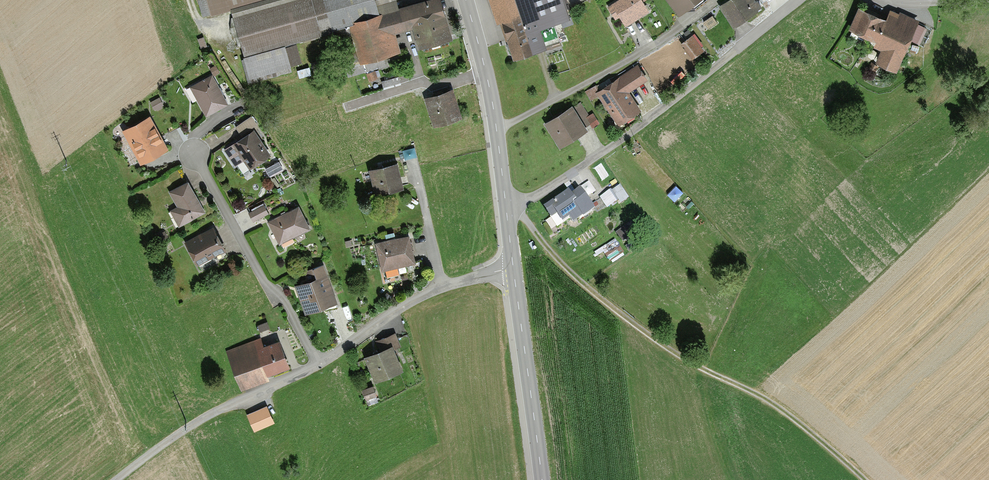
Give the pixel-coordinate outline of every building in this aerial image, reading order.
[(265,0),(198,0),(204,18),(231,10),(265,0)] [(452,41),(440,0),(431,0),(399,10),(397,0),(265,0),(231,10),(245,59),(241,60),(249,85),(292,72),(291,68),(302,64),(297,44),(323,37),(322,34),(350,27),(359,65),(401,53),(395,35),(413,30),(420,51),(452,41)] [(497,25),(501,23),(514,60),(561,44),(555,26),(571,21),(568,12),(570,11),(566,0),(488,0),(497,25)] [(607,7),(615,20),(619,18),(625,27),(649,13),(642,2),(645,0),(620,0),(607,7)] [(679,16),(700,0),(666,0),(679,16)] [(733,29),(763,9),(758,1),(756,2),(754,0),(730,0),(718,8),(733,29)] [(878,60),(893,67),(917,23),(902,15),(896,27),(862,10),(853,27),(886,44),(878,60)] [(695,34),(681,45),(693,61),(705,51),(702,48),(704,46),(695,34)] [(216,66),(210,69),(214,76),(220,73),(216,66)] [(628,94),(647,81),(637,66),(600,90),(597,93),(599,96),(619,127),(641,112),(628,94)] [(375,71),(367,75),(369,82),(378,78),(375,71)] [(206,118),(229,105),(220,89),(212,74),(189,87),(206,118)] [(398,77),(382,82),(383,88),(400,83),(398,77)] [(597,93),(600,90),(597,85),(586,92),(591,101),(599,96),(597,93)] [(434,128),(462,118),(452,90),(424,100),(434,128)] [(159,98),(150,103),(154,111),(164,106),(159,98)] [(580,103),(572,108),(585,128),(590,125),(586,118),(589,116),(580,103)] [(572,108),(544,126),(560,150),(588,132),(585,128),(572,108)] [(590,125),(593,128),(600,124),(593,113),(589,116),(586,118),(590,125)] [(169,151),(150,117),(121,132),(140,167),(169,151)] [(241,136),(257,125),(252,117),(235,128),(241,136)] [(249,171),(271,157),(261,142),(254,131),(224,151),(235,168),(243,162),(249,171)] [(279,162),(265,170),(269,177),(282,169),(279,162)] [(380,169),(369,171),(375,196),(404,189),(398,165),(380,169)] [(198,201),(187,183),(169,193),(176,207),(169,211),(179,227),(204,213),(198,201)] [(607,207),(618,199),(620,202),(629,197),(620,184),(612,189),(611,188),(599,196),(600,197),(592,203),(594,207),(597,211),(606,205),(607,207)] [(583,213),(583,214),(594,207),(592,203),(580,185),(571,191),(569,188),(544,205),(558,225),(571,216),(573,220),(583,213)] [(676,199),(683,190),(677,186),(670,195),(676,199)] [(268,215),(264,206),(249,213),(253,222),(268,215)] [(279,246),(310,230),(298,207),(286,214),(267,223),(279,246)] [(629,221),(616,232),(623,240),(636,229),(629,221)] [(227,253),(213,227),(184,242),(198,268),(227,253)] [(390,241),(376,244),(382,272),(416,264),(409,236),(390,241)] [(602,249),(611,261),(625,250),(615,239),(602,249)] [(685,249),(696,263),(704,257),(694,243),(685,249)] [(337,304),(323,265),(305,272),(309,283),(294,288),(304,316),(337,304)] [(268,322),(258,326),(260,333),(270,329),(268,322)] [(393,348),(394,350),(401,347),(395,333),(376,341),(380,353),(393,348)] [(266,377),(290,369),(280,342),(264,348),(261,339),(227,351),(241,391),(268,381),(266,377)] [(393,348),(380,353),(377,354),(364,359),(374,383),(403,371),(394,350),(393,348)] [(373,387),(363,391),(366,401),(377,397),(373,387)] [(254,432),(274,423),(267,407),(247,415),(254,432)]
